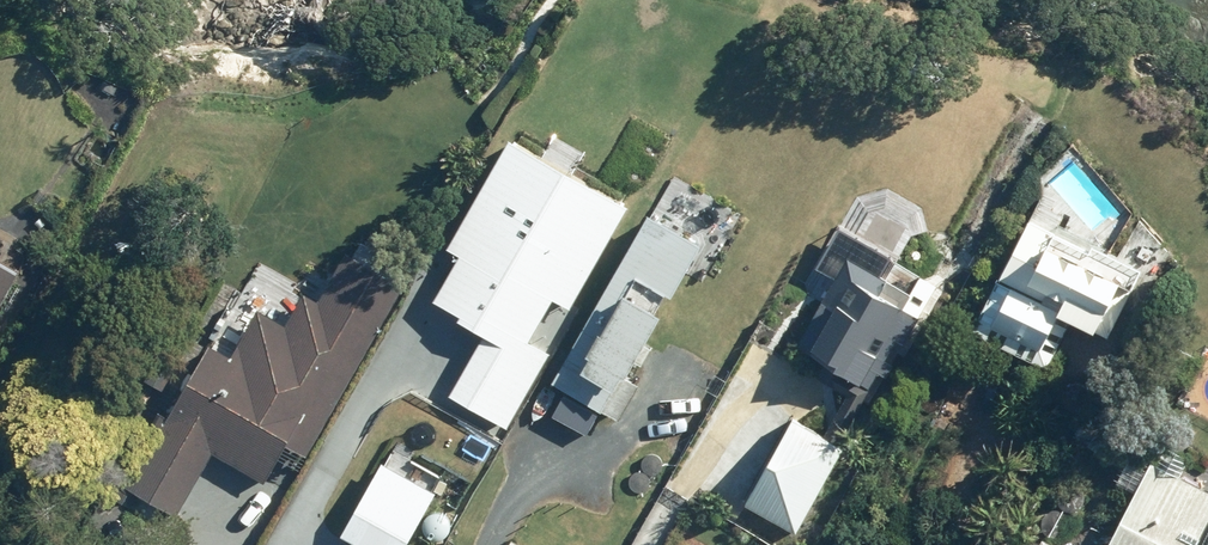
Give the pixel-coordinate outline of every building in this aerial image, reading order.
[(455,390),(506,419),(548,346),(530,336),(556,290),(568,297),(627,193),(516,131),(451,246),(460,251),(437,293),(492,325),(455,390)] [(650,208),(556,376),(615,409),(634,374),(627,371),(702,237),(650,208)] [(974,327),(1050,366),(1074,317),(1109,334),(1143,268),(1065,228),(1064,232),(1031,214),(974,327)] [(798,529),(847,445),(841,441),(881,369),(889,374),(940,282),(894,257),(896,254),(840,222),(816,264),(835,275),(797,343),(828,360),(819,375),(849,392),(825,434),(794,416),(788,427),(786,427),(767,460),(769,462),(747,501),(798,529)] [(214,451),(267,481),(299,426),(315,435),(406,277),(350,246),(323,292),(303,281),(280,321),(260,309),(233,356),(210,342),(127,485),(178,514),(214,451)] [(0,253),(0,301),(21,265),(0,253)] [(1189,448),(1196,433),(1178,423),(1170,439),(1189,448)] [(1089,444),(1105,453),(1113,438),(1097,430),(1089,444)] [(1182,473),(1192,454),(1163,439),(1108,544),(1207,544),(1207,486),(1182,473)] [(435,496),(393,472),(383,489),(370,481),(341,532),(358,541),(357,544),(407,544),(435,496)] [(1045,535),(1039,544),(1061,544),(1045,535)]
